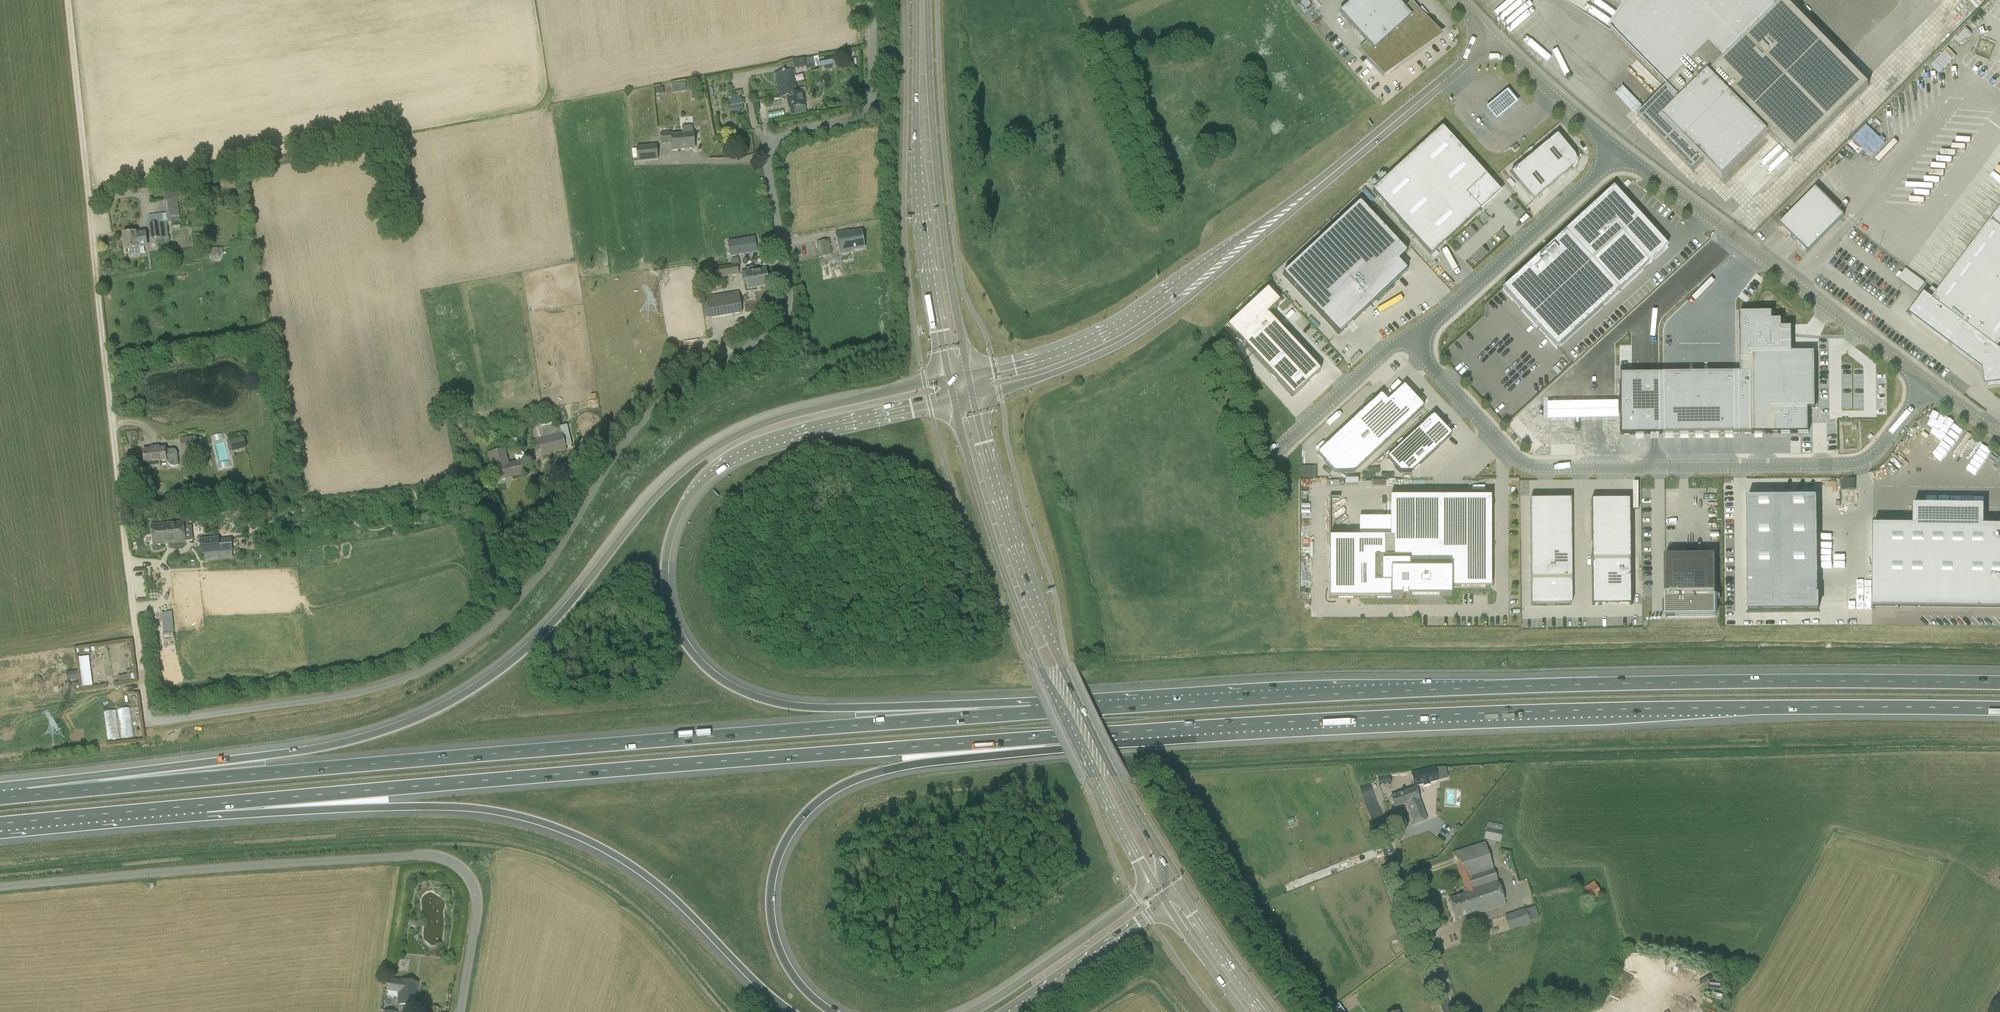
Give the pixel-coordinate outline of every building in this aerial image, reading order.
[(1397,0),(1353,0),(1339,12),(1366,43),(1359,49),(1383,76),(1435,29),(1425,17),(1428,15),(1427,14),(1426,15),(1420,9),(1422,8),(1421,7),(1418,10),(1412,2),(1404,8),(1397,0)] [(1610,29),(1681,101),(1671,111),(1659,98),(1639,117),(1693,173),(1705,161),(1722,179),(1768,134),(1793,159),(1868,86),(1784,1),(1784,0),(1630,0),(1610,29)] [(1938,62),(1946,69),(1957,57),(1949,49),(1938,62)] [(836,56),(818,60),(819,66),(837,62),(836,56)] [(794,63),(795,69),(806,67),(805,58),(793,60),(794,63)] [(777,79),(780,97),(787,96),(786,95),(796,93),(792,71),(775,74),(776,79),(777,79)] [(684,84),(672,85),(673,94),(685,93),(684,84)] [(851,88),(848,97),(854,99),(858,91),(851,88)] [(804,105),(801,92),(796,93),(786,95),(787,96),(789,107),(804,105)] [(1507,92),(1486,109),(1496,121),(1517,104),(1507,92)] [(729,100),(731,110),(739,109),(739,112),(744,111),(743,107),(741,98),(735,99),(729,100)] [(1867,124),(1854,139),(1873,156),(1886,141),(1867,124)] [(682,126),(682,133),(671,134),(671,131),(661,132),(661,144),(672,143),(672,150),(694,148),(693,126),(682,126)] [(1388,176),(1372,191),(1431,256),(1501,193),(1487,177),(1442,128),(1388,176)] [(1557,135),(1510,174),(1533,202),(1572,170),(1574,168),(1575,166),(1576,163),(1575,160),(1575,158),(1573,155),(1557,135)] [(658,159),(657,145),(637,146),(638,160),(658,159)] [(1568,228),(1502,289),(1556,348),(1667,247),(1664,243),(1613,188),(1569,229),(1568,228)] [(1815,188),(1778,224),(1807,252),(1843,216),(1815,188)] [(1360,203),(1282,275),(1339,335),(1407,271),(1398,262),(1407,254),(1360,203)] [(1908,314),(1948,344),(1974,364),(1982,370),(1984,386),(1999,384),(1999,350),(1997,348),(1998,346),(1999,344),(1999,210),(1938,292),(1932,288),(1926,295),(1924,293),(1908,314)] [(159,223),(149,224),(151,239),(161,238),(159,223)] [(840,254),(852,251),(852,249),(864,247),(861,229),(849,232),(848,230),(835,233),(840,254)] [(827,230),(815,232),(819,258),(831,256),(827,230)] [(123,234),(125,249),(129,249),(130,257),(140,256),(139,247),(138,248),(137,241),(145,240),(145,239),(146,239),(146,238),(145,238),(144,233),(136,234),(136,233),(123,234)] [(728,242),(730,256),(757,252),(754,238),(728,242)] [(211,260),(220,259),(218,248),(209,249),(211,260)] [(737,264),(716,268),(717,278),(724,276),(739,274),(737,264)] [(741,273),(743,280),(746,279),(748,289),(768,285),(766,268),(741,273)] [(1901,277),(1920,292),(1927,283),(1908,268),(1901,277)] [(1260,296),(1227,327),(1293,397),(1306,384),(1320,371),(1290,339),(1267,314),(1271,311),(1280,302),(1267,289),(1260,296)] [(706,297),(710,319),(742,314),(739,292),(706,297)] [(1619,374),(1620,435),(1809,433),(1808,409),(1815,409),(1815,353),(1792,353),(1792,328),(1782,328),(1782,320),(1772,320),(1772,313),(1740,313),(1740,373),(1619,374)] [(1381,395),(1317,454),(1334,473),(1354,473),(1424,408),(1404,386),(1387,401),(1381,395)] [(1420,428),(1387,459),(1400,473),(1411,473),(1439,448),(1438,447),(1451,436),(1433,416),(1420,428)] [(1935,416),(1917,444),(1937,457),(1953,467),(1958,460),(1964,463),(1970,453),(1969,453),(1976,442),(1935,416)] [(567,451),(561,434),(539,439),(535,422),(527,424),(531,441),(530,441),(534,459),(567,451)] [(196,437),(180,438),(181,452),(198,450),(196,437)] [(246,448),(242,437),(230,440),(232,451),(246,448)] [(159,462),(166,461),(164,448),(159,449),(159,447),(151,448),(151,450),(143,451),(145,469),(160,468),(159,462)] [(520,463),(508,465),(504,450),(489,454),(493,468),(491,469),(494,481),(523,474),(520,463)] [(1857,489),(1857,478),(1843,478),(1843,489),(1857,489)] [(1329,538),(1329,599),(1420,599),(1450,599),(1450,589),(1490,589),(1490,498),(1450,498),(1450,553),(1430,553),(1430,498),(1390,498),(1390,517),(1390,538),(1359,538),(1330,538),(1329,538)] [(1747,498),(1748,611),(1818,610),(1817,498),(1747,498)] [(1591,500),(1592,605),(1595,605),(1595,600),(1606,600),(1606,603),(1608,603),(1608,600),(1615,600),(1615,603),(1617,603),(1617,600),(1629,600),(1629,605),(1631,605),(1631,500),(1591,500)] [(1530,501),(1531,606),(1533,606),(1533,601),(1568,601),(1568,605),(1570,605),(1570,501),(1530,501)] [(273,509),(263,510),(264,518),(274,516),(273,509)] [(185,542),(183,523),(152,526),(154,545),(185,542)] [(1872,609),(1874,609),(1874,606),(1999,608),(1999,527),(1984,527),(1913,526),(1873,525),(1872,609)] [(201,554),(219,552),(218,538),(200,540),(201,554)] [(1665,556),(1665,617),(1716,616),(1715,555),(1665,556)] [(174,631),(173,621),(162,622),(164,632),(174,631)] [(89,657),(79,658),(82,687),(92,686),(89,657)] [(121,737),(133,736),(132,708),(119,709),(121,737)] [(117,710),(104,712),(109,739),(122,737),(117,710)] [(1435,768),(1411,773),(1413,786),(1438,781),(1435,768)] [(1426,820),(1415,788),(1391,797),(1391,798),(1394,808),(1406,804),(1412,821),(1414,825),(1426,820)] [(1487,822),(1484,839),(1500,842),(1503,826),(1487,822)] [(1466,893),(1449,898),(1455,919),(1474,913),(1475,915),(1505,905),(1486,846),(1485,842),(1452,853),(1454,858),(1455,860),(1456,864),(1464,888),(1466,893)] [(1585,888),(1592,899),(1603,893),(1596,881),(1585,888)] [(1504,916),(1509,931),(1530,923),(1530,921),(1526,909),(1504,916)] [(418,982),(401,980),(389,978),(387,991),(399,993),(398,1004),(414,1007),(418,982)]
